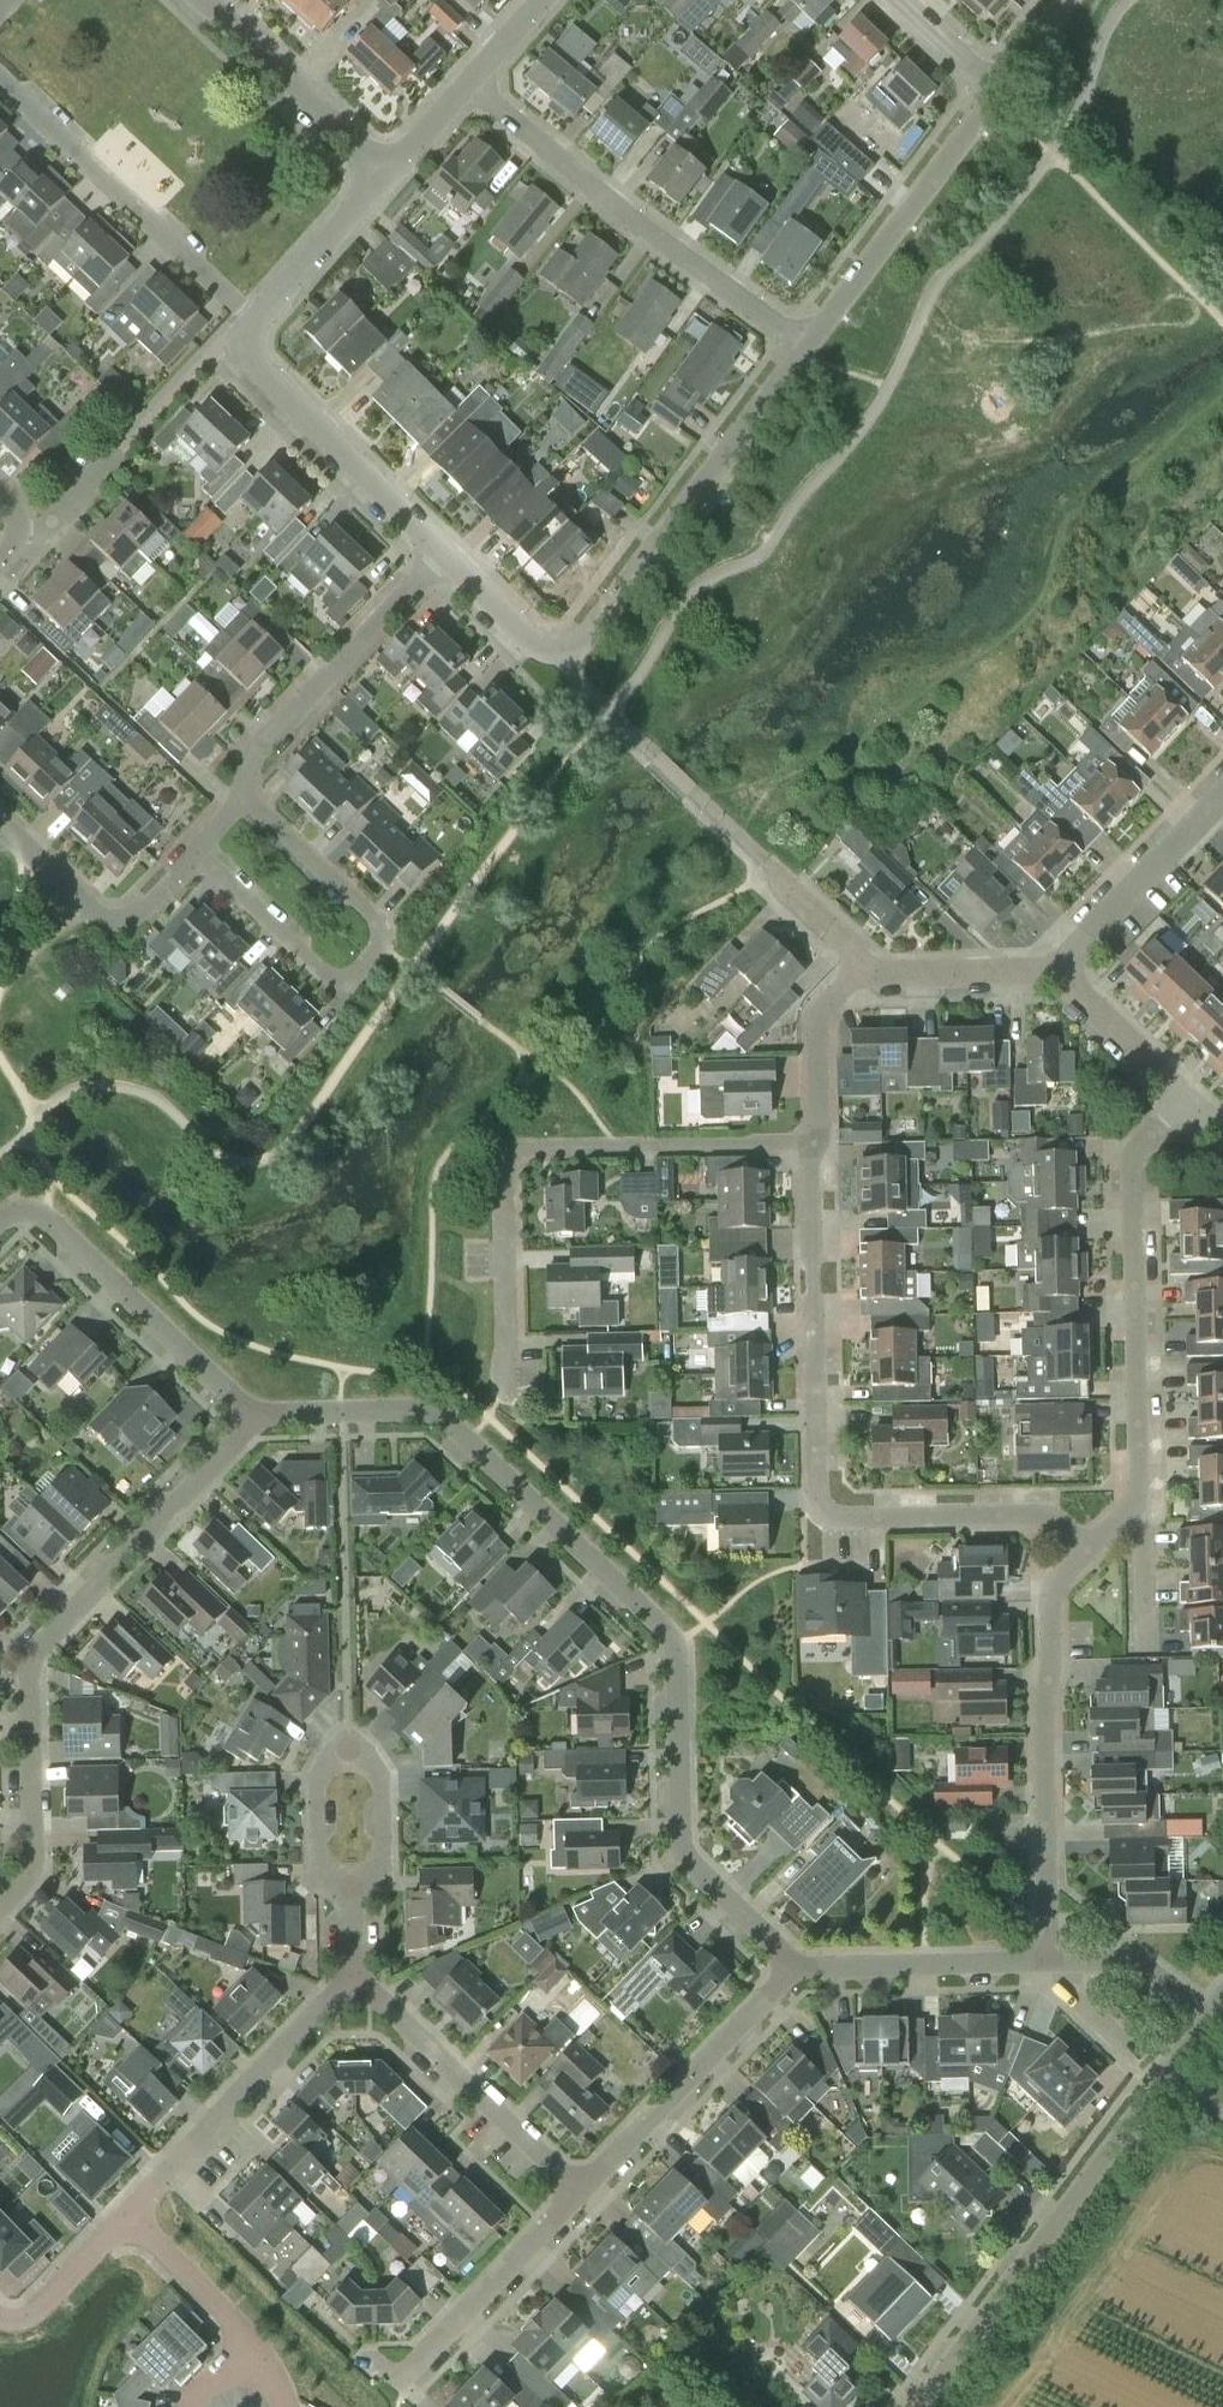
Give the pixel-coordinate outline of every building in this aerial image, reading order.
[(310,0),(288,0),(300,11),(310,0)] [(300,11),(322,32),(344,9),(347,11),(358,0),(310,0),(300,11)] [(398,0),(382,0),(383,0),(376,8),(380,11),(363,29),(366,32),(344,54),(367,75),(392,49),(377,36),(401,11),(394,4),(398,0)] [(474,11),(484,0),(461,0),(474,11)] [(677,21),(696,0),(654,0),(677,21)] [(712,0),(699,0),(677,24),(692,38),(709,19),(701,12),(712,0)] [(827,7),(834,0),(791,0),(778,13),(789,24),(802,10),(821,29),(835,14),(827,7)] [(983,23),(1005,0),(966,0),(963,3),(983,23)] [(451,36),(464,23),(441,1),(429,14),(451,36)] [(748,5),(736,18),(748,30),(760,16),(748,5)] [(736,72),(780,25),(765,12),(722,59),(736,72)] [(854,80),(886,47),(861,22),(833,50),(845,63),(841,67),(854,80)] [(549,100),(572,74),(563,66),(584,43),(570,30),(526,79),(549,100)] [(683,54),(710,77),(723,62),(696,39),(683,54)] [(392,49),(367,75),(390,97),(411,74),(414,77),(431,59),(419,48),(406,63),(392,49)] [(572,74),(549,100),(572,121),(595,95),(603,102),(631,70),(614,55),(597,73),(592,69),(581,82),(572,74)] [(804,91),(820,73),(806,60),(790,78),(792,80),(777,96),(772,91),(765,100),(780,113),(801,89),(804,91)] [(875,88),(866,98),(899,130),(936,92),(914,70),(907,64),(906,65),(889,82),(885,78),(875,88)] [(687,108),(707,123),(730,93),(712,80),(701,93),(700,92),(687,108)] [(687,108),(700,92),(692,85),(678,102),(671,95),(655,113),(646,105),(635,118),(617,103),(591,135),(623,161),(654,124),(665,134),(687,108)] [(810,134),(820,125),(801,105),(791,114),(810,134)] [(804,165),(818,150),(788,121),(774,136),(804,165)] [(680,206),(704,174),(687,160),(698,145),(684,135),(673,149),(674,150),(649,183),(680,206)] [(480,187),(501,164),(477,143),(450,172),(446,169),(420,197),(440,215),(451,203),(464,214),(485,191),(480,187)] [(863,188),(877,172),(853,150),(839,166),(863,188)] [(52,174),(34,157),(27,163),(26,162),(4,186),(0,182),(0,208),(7,200),(17,210),(52,174)] [(52,174),(17,210),(36,229),(15,250),(24,259),(30,253),(32,254),(53,233),(42,223),(65,200),(64,199),(70,192),(52,174)] [(737,247),(766,207),(728,179),(713,199),(724,206),(709,226),(737,247)] [(797,219),(817,190),(802,179),(782,208),(797,219)] [(519,260),(538,237),(535,235),(557,209),(532,189),(493,237),(519,260)] [(72,280),(116,234),(98,216),(91,223),(90,222),(68,246),(57,236),(36,258),(47,268),(53,262),(72,280)] [(790,285),(818,245),(790,225),(762,265),(790,285)] [(386,242),(415,268),(417,267),(425,276),(454,248),(445,238),(429,254),(402,226),(386,242)] [(116,234),(72,280),(91,298),(85,304),(96,315),(117,293),(106,282),(128,259),(127,258),(134,251),(116,234)] [(594,283),(615,256),(590,237),(571,260),(559,250),(539,275),(580,308),(597,286),(594,283)] [(389,294),(415,268),(386,242),(362,266),(389,294)] [(486,328),(524,281),(510,271),(473,317),(486,328)] [(152,325),(180,294),(160,276),(138,300),(127,290),(107,311),(118,321),(124,315),(132,323),(140,314),(152,325)] [(643,353),(659,331),(657,329),(677,302),(651,283),(615,333),(643,353)] [(328,356),(363,322),(346,305),(354,297),(346,289),(304,331),(328,356)] [(180,294),(152,325),(163,335),(148,351),(167,368),(187,346),(177,337),(199,313),(180,294)] [(563,366),(593,326),(578,315),(535,373),(550,384),(563,366)] [(376,376),(397,356),(396,355),(410,342),(400,331),(386,345),(363,322),(328,356),(353,381),(367,366),(376,376)] [(721,334),(712,327),(662,396),(688,415),(702,396),(704,398),(721,375),(718,373),(742,340),(726,328),(721,334)] [(526,365),(536,353),(520,338),(509,350),(526,365)] [(26,360),(16,350),(0,366),(0,378),(5,382),(26,360)] [(396,425),(431,390),(397,356),(376,376),(386,385),(371,400),(396,425)] [(31,415),(20,405),(35,390),(26,382),(37,370),(26,360),(5,382),(15,393),(0,409),(0,443),(3,445),(31,415)] [(590,416),(608,397),(572,363),(554,382),(590,416)] [(445,445),(465,425),(464,424),(490,398),(479,387),(466,400),(454,389),(442,401),(431,390),(396,425),(421,450),(435,436),(445,445)] [(636,436),(652,415),(634,401),(617,422),(636,436)] [(573,437),(586,422),(564,403),(551,417),(573,437)] [(197,457),(230,422),(211,404),(186,429),(176,419),(152,444),(163,454),(178,438),(197,457)] [(31,415),(3,445),(22,463),(35,448),(46,459),(85,417),(74,406),(59,424),(40,406),(32,416),(31,415)] [(230,422),(197,457),(207,466),(200,474),(200,478),(208,485),(202,491),(213,501),(236,476),(226,466),(250,441),(230,422)] [(464,493),(499,459),(465,425),(445,445),(454,454),(440,468),(464,493)] [(512,513),(549,477),(537,465),(521,481),(499,459),(464,493),(489,518),(502,504),(512,513)] [(260,520),(292,485),(273,467),(248,492),(238,482),(215,507),(225,517),(240,501),(260,520)] [(629,501),(641,487),(625,474),(613,489),(629,501)] [(531,560),(577,514),(556,492),(560,488),(549,477),(512,513),(521,523),(507,537),(531,560)] [(292,485),(260,520),(279,538),(264,553),(275,564),(298,539),(288,529),(312,504),(292,485)] [(614,516),(625,502),(606,488),(592,499),(614,516)] [(108,525),(151,565),(170,547),(181,535),(159,514),(148,525),(127,505),(108,525)] [(200,546),(222,522),(207,508),(185,532),(200,546)] [(577,514),(531,560),(554,584),(589,549),(580,541),(592,529),(577,514)] [(151,566),(151,565),(108,525),(99,535),(94,531),(75,551),(110,584),(120,573),(130,582),(147,563),(151,566)] [(322,582),(354,548),(335,529),(311,555),(300,545),(277,569),(288,580),(291,576),(309,593),(321,581),(322,582)] [(354,548),(322,582),(331,590),(323,598),(323,604),(331,611),(326,616),(337,626),(360,602),(350,592),(374,566),(354,548)] [(99,595),(110,584),(75,551),(56,571),(60,575),(51,585),(93,626),(112,606),(99,595)] [(1196,573),(1187,583),(1209,602),(1218,591),(1196,573)] [(75,645),(93,626),(51,585),(32,605),(53,625),(42,636),(64,657),(75,645)] [(1222,663),(1222,605),(1220,603),(1210,614),(1207,611),(1188,631),(1186,628),(1222,663)] [(224,634),(266,675),(285,656),(264,636),(275,625),(253,604),(224,634)] [(1134,641),(1144,629),(1133,619),(1132,620),(1123,612),(1114,622),(1134,641)] [(10,641),(21,626),(4,614),(0,619),(0,633),(10,641)] [(113,671),(155,625),(144,614),(101,660),(113,671)] [(418,679),(451,645),(432,626),(419,639),(409,629),(377,663),(396,681),(407,669),(418,679)] [(1186,628),(1156,659),(1184,684),(1194,673),(1214,692),(1222,683),(1222,663),(1186,628)] [(257,685),(266,675),(224,634),(205,653),(230,677),(219,688),(241,709),(261,689),(257,685)] [(451,645),(418,679),(429,690),(418,702),(437,720),(469,687),(458,677),(471,664),(451,645)] [(37,686),(58,663),(43,649),(21,671),(37,686)] [(1139,710),(1171,739),(1190,719),(1171,702),(1181,691),(1151,663),(1143,672),(1143,677),(1145,679),(1126,699),(1138,710),(1139,710)] [(241,709),(219,688),(209,699),(197,687),(178,706),(208,735),(218,725),(223,729),(241,709)] [(481,743),(514,708),(494,690),(482,703),(471,693),(439,726),(458,744),(470,732),(481,743)] [(342,724),(347,718),(351,714),(366,727),(359,735),(357,737),(367,747),(382,732),(346,699),(331,715),(342,724)] [(39,713),(28,703),(13,719),(0,707),(0,733),(6,726),(17,736),(39,713)] [(190,754),(208,735),(178,706),(168,716),(164,712),(156,721),(147,713),(136,724),(158,745),(169,734),(190,754)] [(514,708),(481,743),(470,755),(499,784),(532,750),(521,740),(534,727),(514,708)] [(1152,760),(1171,739),(1139,710),(1138,710),(1120,729),(1111,720),(1100,731),(1125,756),(1136,745),(1152,760)] [(25,790),(55,758),(35,740),(51,724),(39,713),(17,736),(28,746),(5,771),(25,790)] [(122,720),(110,733),(126,747),(138,735),(122,720)] [(306,812),(338,778),(328,768),(337,759),(317,740),(296,762),(306,772),(286,794),(306,812)] [(1075,771),(1122,815),(1141,795),(1121,776),(1129,766),(1118,756),(1111,749),(1101,760),(1096,755),(1090,755),(1075,771)] [(80,795),(101,771),(80,751),(65,768),(55,758),(25,790),(46,809),(69,785),(80,795)] [(412,763),(399,777),(413,790),(426,776),(412,763)] [(1122,815),(1075,771),(1057,790),(1048,781),(1040,790),(1026,768),(1019,776),(1073,826),(1083,815),(1104,835),(1122,815)] [(88,848),(133,801),(133,800),(130,804),(110,786),(113,782),(101,771),(80,795),(90,805),(68,829),(88,848)] [(413,790),(430,807),(444,793),(426,776),(413,790)] [(1063,837),(1073,826),(1019,776),(1015,781),(1016,788),(1021,793),(1023,799),(1035,811),(1020,828),(1020,834),(1065,876),(1084,856),(1063,837)] [(338,778),(306,812),(325,831),(346,809),(356,819),(377,797),(357,778),(349,787),(338,778)] [(133,801),(88,848),(109,868),(132,844),(143,854),(165,831),(133,801)] [(370,873),(403,839),(393,829),(401,820),(381,801),(360,823),(371,833),(351,855),(370,873)] [(856,827),(841,843),(842,845),(863,865),(881,882),(860,904),(894,938),(921,910),(904,894),(914,883),(879,849),(857,829),(856,827)] [(1046,896),(1065,876),(1020,834),(992,864),(1016,887),(1026,877),(1046,896)] [(403,839),(370,873),(390,892),(410,870),(421,880),(442,858),(422,840),(413,848),(403,839)] [(1004,901),(1015,889),(982,858),(983,856),(979,851),(977,853),(957,874),(971,888),(954,906),(984,935),(998,920),(1002,924),(1014,911),(1004,901)] [(1222,868),(1203,888),(1222,906),(1222,869),(1222,868)] [(195,965),(228,930),(206,909),(200,915),(190,906),(149,948),(160,958),(173,944),(195,965)] [(1141,1000),(1177,961),(1158,943),(1170,930),(1158,918),(1132,945),(1144,957),(1127,976),(1140,988),(1134,994),(1141,1000)] [(1221,927),(1212,937),(1222,947),(1222,930),(1221,927)] [(228,930),(195,965),(217,986),(212,991),(222,1001),(250,972),(240,963),(251,951),(228,930)] [(730,946),(694,984),(712,1001),(739,973),(741,975),(752,985),(753,987),(785,955),(764,935),(742,957),(732,947),(730,946)] [(752,985),(742,996),(756,1010),(764,1018),(805,975),(785,955),(753,987),(752,985)] [(1165,1012),(1196,979),(1177,961),(1141,1000),(1146,1005),(1152,999),(1165,1012)] [(263,1030),(296,995),(274,973),(263,985),(253,975),(226,1004),(236,1014),(241,1009),(263,1030)] [(1179,1035),(1215,997),(1196,979),(1165,1012),(1176,1022),(1171,1028),(1179,1035)] [(296,995),(263,1030),(285,1050),(280,1056),(291,1065),(323,1032),(313,1022),(319,1016),(296,995)] [(1222,1026),(1222,1004),(1215,997),(1179,1035),(1186,1042),(1191,1037),(1203,1047),(1222,1026)] [(175,1025),(163,1037),(176,1049),(176,1050),(188,1037),(175,1025)] [(747,1055),(767,1035),(757,1025),(737,1045),(747,1055)] [(1222,1064),(1222,1026),(1203,1047),(1216,1059),(1210,1066),(1216,1072),(1222,1064)] [(968,1034),(969,1076),(984,1076),(984,1093),(1012,1093),(1012,1067),(995,1068),(995,1033),(968,1034)] [(194,1034),(178,1051),(190,1062),(206,1045),(194,1034)] [(954,1076),(969,1076),(968,1034),(941,1034),(941,1062),(925,1062),(926,1091),(941,1091),(941,1096),(954,1095),(954,1076)] [(867,1078),(880,1077),(882,1077),(881,1035),(854,1036),(855,1077),(853,1077),(854,1095),(867,1095),(867,1078)] [(926,1091),(925,1062),(909,1062),(908,1035),(881,1035),(882,1077),(880,1077),(880,1095),(908,1095),(908,1091),(926,1091)] [(651,1061),(669,1060),(668,1037),(650,1038),(651,1061)] [(1016,1109),(1048,1109),(1048,1087),(1060,1087),(1059,1042),(1030,1042),(1030,1073),(1016,1073),(1016,1109)] [(700,1088),(701,1116),(705,1121),(722,1121),(727,1117),(772,1116),(772,1086),(757,1086),(757,1079),(752,1079),(752,1065),(702,1066),(702,1088),(700,1088)] [(993,1103),(994,1135),(1011,1134),(1010,1103),(993,1103)] [(1012,1133),(1031,1134),(1031,1111),(1012,1110),(1012,1133)] [(1084,1114),(1073,1115),(1075,1137),(1086,1136),(1084,1114)] [(855,1147),(883,1146),(883,1127),(854,1128),(855,1147)] [(954,1141),(954,1160),(989,1160),(989,1141),(954,1141)] [(1007,1187),(1086,1185),(1086,1171),(1077,1171),(1077,1157),(1050,1158),(1049,1142),(1021,1143),(1021,1164),(1015,1164),(1007,1173),(1007,1187)] [(861,1189),(918,1188),(918,1163),(927,1163),(926,1145),(897,1146),(897,1162),(860,1163),(861,1189)] [(721,1204),(769,1203),(769,1174),(738,1175),(737,1160),(709,1160),(710,1187),(721,1187),(721,1204)] [(620,1175),(620,1204),(624,1212),(628,1216),(632,1218),(638,1220),(657,1220),(656,1203),(656,1189),(656,1175),(637,1175),(620,1175)] [(549,1236),(585,1235),(584,1204),(599,1204),(598,1177),(568,1178),(568,1192),(548,1193),(549,1236)] [(1023,1229),(1051,1229),(1051,1213),(1078,1213),(1078,1199),(1086,1199),(1086,1185),(1007,1187),(1008,1196),(1016,1204),(1022,1204),(1023,1229)] [(656,1189),(656,1203),(673,1202),(673,1188),(656,1189)] [(918,1188),(861,1189),(861,1216),(898,1215),(899,1232),(928,1231),(928,1213),(919,1214),(918,1188)] [(769,1203),(721,1204),(722,1220),(710,1220),(710,1247),(739,1246),(739,1232),(770,1231),(769,1203)] [(1222,1240),(1222,1203),(1171,1204),(1171,1224),(1182,1224),(1182,1241),(1222,1240)] [(1037,1272),(1088,1271),(1088,1257),(1079,1258),(1079,1244),(1052,1244),(1051,1229),(1023,1229),(1023,1244),(1016,1244),(1017,1270),(1037,1270),(1037,1272)] [(954,1257),(970,1257),(970,1230),(954,1230),(954,1257)] [(862,1276),(917,1275),(917,1273),(906,1273),(905,1248),(917,1248),(916,1232),(890,1232),(890,1248),(862,1249),(862,1276)] [(1182,1241),(1182,1257),(1172,1258),(1172,1278),(1222,1277),(1222,1240),(1182,1241)] [(568,1269),(550,1269),(551,1310),(580,1310),(581,1328),(619,1327),(619,1303),(601,1304),(600,1283),(606,1283),(606,1274),(634,1273),(634,1247),(605,1248),(605,1250),(605,1268),(600,1268),(571,1269),(568,1269)] [(726,1290),(771,1289),(771,1263),(735,1264),(734,1247),(709,1247),(710,1264),(720,1263),(720,1265),(726,1265),(726,1290)] [(1025,1316),(1035,1316),(1047,1315),(1053,1315),(1053,1300),(1080,1299),(1080,1285),(1088,1285),(1088,1271),(1037,1272),(1037,1288),(1024,1289),(1025,1316)] [(26,1274),(14,1286),(9,1286),(4,1291),(4,1296),(0,1301),(0,1316),(27,1342),(61,1307),(48,1296),(48,1291),(43,1286),(38,1286),(26,1274)] [(891,1319),(901,1318),(929,1318),(929,1312),(917,1301),(917,1275),(862,1276),(863,1303),(891,1302),(891,1319)] [(992,1307),(990,1281),(976,1282),(977,1308),(992,1307)] [(1222,1322),(1222,1285),(1187,1286),(1188,1306),(1198,1306),(1198,1322),(1222,1322)] [(707,1334),(736,1333),(736,1316),(772,1316),(771,1289),(726,1290),(727,1315),(707,1315),(707,1334)] [(678,1332),(677,1311),(659,1312),(660,1332),(678,1332)] [(1027,1359),(1090,1358),(1089,1331),(1048,1332),(1047,1315),(1035,1316),(1035,1331),(1021,1331),(1021,1357),(1027,1357),(1027,1359)] [(873,1362),(930,1361),(930,1359),(917,1360),(917,1334),(929,1334),(929,1318),(901,1318),(901,1334),(873,1335),(873,1362)] [(1198,1322),(1199,1339),(1188,1339),(1189,1360),(1222,1359),(1222,1322),(1198,1322)] [(89,1344),(73,1328),(30,1372),(46,1388),(64,1369),(83,1387),(95,1375),(100,1380),(117,1362),(94,1339),(89,1344)] [(715,1377),(773,1376),(772,1349),(748,1350),(748,1333),(736,1333),(707,1334),(708,1349),(714,1349),(715,1377)] [(567,1397),(623,1396),(623,1357),(642,1356),(642,1337),(605,1337),(605,1352),(566,1353),(567,1397)] [(1090,1358),(1027,1359),(1028,1384),(1016,1385),(1016,1402),(1061,1401),(1061,1385),(1091,1385),(1090,1358)] [(930,1361),(873,1362),(874,1389),(902,1389),(902,1405),(930,1404),(930,1361)] [(1222,1404),(1222,1367),(1189,1368),(1189,1388),(1200,1388),(1200,1404),(1222,1404)] [(673,1421),(741,1420),(740,1403),(773,1402),(773,1376),(715,1377),(716,1404),(709,1404),(709,1408),(672,1409),(673,1421)] [(975,1381),(975,1399),(994,1399),(993,1381),(975,1381)] [(177,1418),(150,1392),(125,1418),(114,1407),(93,1428),(113,1447),(124,1435),(144,1453),(154,1442),(166,1441),(166,1430),(177,1418)] [(672,1419),(672,1400),(651,1400),(651,1419),(672,1419)] [(973,1422),(973,1404),(947,1404),(947,1411),(958,1411),(959,1422),(973,1422)] [(1200,1404),(1201,1421),(1190,1421),(1190,1442),(1222,1441),(1222,1404),(1200,1404)] [(1016,1455),(1016,1475),(1035,1474),(1070,1474),(1070,1458),(1092,1458),(1092,1426),(1091,1424),(1084,1424),(1084,1408),(1019,1409),(1019,1426),(1020,1436),(1032,1436),(1032,1454),(1016,1455)] [(3,1415),(5,1422),(8,1432),(27,1426),(22,1409),(7,1414),(3,1415)] [(876,1469),(925,1468),(924,1440),(948,1440),(948,1411),(919,1412),(919,1431),(875,1432),(876,1469)] [(741,1420),(673,1421),(673,1443),(679,1449),(722,1448),(722,1479),(770,1478),(769,1437),(742,1438),(742,1421),(741,1421),(741,1420)] [(1222,1486),(1222,1449),(1191,1450),(1191,1470),(1202,1470),(1202,1486),(1222,1486)] [(368,1474),(351,1474),(353,1517),(359,1516),(360,1528),(379,1527),(379,1517),(386,1517),(435,1516),(435,1505),(429,1500),(441,1488),(416,1464),(407,1473),(377,1473),(368,1474)] [(283,1472),(279,1469),(270,1478),(263,1472),(240,1496),(275,1529),(293,1510),(298,1515),(308,1515),(308,1529),(328,1529),(327,1486),(309,1487),(309,1471),(283,1472)] [(44,1501),(82,1538),(112,1506),(73,1470),(44,1501)] [(1202,1486),(1202,1503),(1192,1503),(1192,1524),(1222,1523),(1222,1486),(1202,1486)] [(82,1538),(44,1501),(43,1502),(27,1487),(7,1508),(23,1523),(14,1533),(52,1569),(82,1538)] [(713,1492),(654,1493),(655,1528),(670,1528),(679,1518),(713,1517),(714,1527),(721,1526),(722,1555),(746,1554),(746,1549),(769,1549),(769,1514),(768,1514),(749,1514),(745,1510),(745,1496),(713,1497),(713,1492)] [(499,1540),(474,1516),(463,1528),(459,1524),(437,1547),(465,1573),(456,1582),(470,1596),(496,1569),(486,1560),(486,1553),(499,1540)] [(241,1546),(219,1525),(197,1548),(207,1558),(202,1564),(234,1595),(246,1582),(238,1574),(250,1562),(263,1575),(277,1561),(251,1536),(241,1546)] [(1180,1532),(1181,1552),(1191,1552),(1192,1569),(1222,1568),(1222,1531),(1180,1532)] [(10,1609),(30,1588),(3,1563),(15,1550),(0,1536),(0,1600),(10,1609)] [(973,1586),(996,1585),(1008,1585),(1007,1551),(962,1552),(963,1567),(941,1568),(942,1603),(973,1602),(973,1586)] [(1192,1569),(1192,1585),(1181,1586),(1182,1606),(1222,1605),(1222,1568),(1192,1569)] [(555,1594),(529,1569),(514,1585),(502,1573),(471,1606),(497,1631),(508,1620),(519,1631),(555,1594)] [(193,1603),(168,1579),(143,1604),(178,1637),(191,1624),(204,1636),(227,1612),(204,1591),(193,1603)] [(325,1580),(295,1581),(296,1596),(326,1595),(325,1580)] [(831,1581),(801,1582),(802,1639),(858,1638),(858,1672),(885,1671),(885,1635),(884,1607),(873,1607),(863,1607),(862,1590),(831,1591),(831,1581)] [(0,1600),(0,1620),(10,1609),(0,1600)] [(887,1642),(913,1642),(913,1624),(939,1623),(939,1604),(886,1605),(887,1642)] [(1009,1620),(990,1621),(962,1621),(962,1607),(942,1608),(943,1641),(961,1641),(961,1658),(1009,1657),(1009,1620)] [(254,1631),(232,1611),(218,1626),(239,1646),(254,1631)] [(1182,1614),(1182,1632),(1182,1634),(1193,1634),(1193,1652),(1222,1651),(1222,1613),(1182,1614)] [(509,1658),(490,1678),(500,1688),(525,1662),(533,1670),(543,1659),(561,1676),(563,1678),(583,1657),(593,1666),(606,1651),(597,1642),(598,1641),(571,1616),(546,1642),(534,1631),(527,1638),(509,1658)] [(304,1723),(329,1697),(327,1619),(290,1620),(291,1631),(284,1637),(281,1642),(278,1649),(278,1654),(278,1660),(280,1666),(284,1672),(287,1675),(291,1678),(291,1682),(277,1697),(304,1723)] [(139,1649),(116,1626),(92,1651),(96,1654),(85,1666),(104,1684),(115,1673),(125,1682),(139,1666),(155,1681),(174,1661),(150,1638),(139,1649)] [(467,1649),(489,1671),(503,1657),(481,1635),(467,1649)] [(381,1677),(369,1689),(388,1707),(392,1711),(403,1698),(414,1708),(443,1678),(441,1676),(462,1653),(450,1641),(428,1664),(422,1658),(413,1668),(400,1656),(396,1661),(388,1660),(380,1668),(381,1677)] [(454,1682),(472,1662),(462,1653),(444,1674),(454,1682)] [(226,1682),(239,1669),(227,1658),(214,1671),(226,1682)] [(1169,1676),(1195,1676),(1195,1661),(1169,1661),(1169,1676)] [(268,1696),(276,1688),(250,1663),(242,1671),(268,1696)] [(1092,1713),(1153,1711),(1153,1710),(1164,1710),(1164,1689),(1164,1668),(1133,1669),(1134,1683),(1099,1684),(1100,1712),(1092,1712),(1092,1713)] [(891,1673),(892,1696),(910,1696),(910,1673),(891,1673)] [(989,1687),(989,1674),(941,1675),(941,1703),(963,1703),(964,1726),(1006,1725),(1005,1687),(989,1687)] [(617,1703),(616,1691),(610,1676),(581,1689),(582,1739),(630,1737),(629,1703),(617,1703)] [(427,1769),(454,1768),(453,1727),(469,1710),(449,1691),(407,1735),(427,1754),(427,1769)] [(281,1760),(292,1742),(284,1737),(292,1723),(255,1701),(225,1752),(246,1764),(250,1758),(259,1764),(267,1751),(281,1760)] [(103,1720),(102,1702),(66,1702),(68,1759),(121,1758),(121,1720),(103,1720)] [(1125,1756),(1156,1755),(1156,1753),(1173,1752),(1172,1733),(1154,1734),(1153,1711),(1092,1713),(1093,1742),(1125,1741),(1125,1756)] [(163,1760),(178,1759),(178,1736),(162,1737),(163,1760)] [(615,1770),(614,1752),(563,1753),(544,1754),(545,1771),(563,1770),(563,1776),(569,1781),(580,1781),(581,1795),(571,1795),(571,1809),(607,1808),(607,1802),(626,1801),(626,1769),(615,1770)] [(938,1807),(991,1806),(990,1789),(1007,1789),(1006,1752),(958,1754),(959,1788),(938,1789),(938,1807)] [(1094,1800),(1158,1798),(1158,1797),(1147,1797),(1146,1773),(1157,1773),(1156,1755),(1125,1756),(1122,1756),(1123,1770),(1093,1771),(1094,1800)] [(167,1761),(167,1770),(166,1778),(167,1778),(171,1778),(180,1778),(181,1763),(181,1761),(180,1761),(167,1761)] [(73,1787),(71,1787),(72,1819),(87,1819),(88,1832),(118,1831),(117,1818),(120,1818),(120,1808),(119,1770),(92,1771),(93,1786),(73,1787)] [(490,1790),(516,1790),(516,1770),(489,1770),(490,1790)] [(278,1809),(277,1775),(204,1777),(225,1797),(231,1797),(232,1842),(279,1841),(283,1827),(283,1808),(278,1809)] [(777,1789),(763,1775),(754,1785),(751,1782),(739,1782),(731,1791),(731,1803),(725,1815),(733,1823),(729,1828),(751,1850),(776,1824),(790,1838),(815,1812),(784,1782),(777,1789)] [(425,1844),(485,1843),(484,1783),(424,1784),(425,1844)] [(1134,1842),(1141,1842),(1168,1841),(1167,1823),(1158,1823),(1158,1798),(1094,1800),(1103,1800),(1104,1828),(1133,1828),(1134,1842)] [(584,1836),(584,1822),(555,1823),(556,1842),(569,1841),(570,1871),(621,1870),(620,1836),(584,1836)] [(520,1846),(537,1846),(537,1827),(520,1827),(520,1846)] [(817,1913),(864,1865),(829,1831),(810,1851),(821,1861),(793,1890),(817,1913)] [(138,1890),(137,1861),(153,1860),(152,1832),(102,1833),(102,1849),(87,1849),(88,1883),(116,1882),(117,1890),(138,1890)] [(1168,1884),(1168,1882),(1167,1859),(1170,1859),(1170,1841),(1168,1841),(1141,1842),(1141,1856),(1112,1857),(1112,1887),(1127,1886),(1127,1885),(1168,1884)] [(270,1886),(270,1867),(236,1868),(237,1888),(247,1888),(248,1926),(252,1926),(252,1931),(259,1938),(264,1938),(264,1949),(300,1948),(299,1910),(296,1911),(296,1907),(288,1900),(285,1900),(284,1886),(270,1886)] [(410,1905),(408,1905),(409,1922),(414,1922),(414,1931),(409,1931),(410,1955),(424,1955),(446,1945),(446,1930),(462,1930),(461,1908),(475,1908),(476,1908),(476,1907),(476,1896),(475,1872),(448,1872),(424,1873),(420,1873),(420,1874),(420,1890),(420,1896),(413,1896),(413,1904),(413,1905),(410,1905)] [(1127,1885),(1127,1886),(1128,1914),(1158,1914),(1158,1928),(1187,1927),(1186,1882),(1168,1882),(1168,1884),(1127,1885)] [(651,1902),(639,1890),(617,1913),(614,1910),(610,1913),(597,1900),(574,1910),(580,1924),(598,1942),(610,1930),(632,1951),(666,1916),(662,1912),(662,1902),(651,1902)] [(87,1921),(69,1904),(44,1930),(76,1961),(91,1945),(104,1957),(121,1940),(94,1914),(87,1921)] [(161,1944),(167,1927),(132,1913),(125,1930),(161,1944)] [(536,1937),(556,1929),(550,1913),(530,1922),(536,1937)] [(699,1960),(674,1937),(653,1959),(677,1982),(671,1988),(696,2012),(729,1977),(705,1954),(699,1960)] [(241,1972),(247,1957),(223,1947),(217,1962),(241,1972)] [(541,1978),(557,1961),(543,1948),(528,1965),(539,1976),(541,1978)] [(23,1953),(0,1977),(0,1981),(31,2010),(55,1984),(69,1997),(80,1987),(59,1967),(49,1977),(23,1953)] [(474,2030),(500,2003),(477,1981),(481,1977),(457,1954),(435,1963),(453,1981),(435,1999),(450,2013),(453,2010),(474,2030)] [(541,1978),(539,1976),(533,1983),(546,1996),(569,1972),(557,1961),(541,1978)] [(245,2037),(281,1999),(254,1973),(218,2010),(245,2037)] [(175,1987),(162,2001),(182,2021),(164,2040),(178,2053),(175,2056),(178,2059),(189,2068),(193,2064),(205,2076),(225,2056),(214,2045),(224,2034),(225,2033),(199,2009),(175,1987)] [(625,2018),(632,2011),(634,2013),(642,2005),(624,1987),(623,1989),(625,1991),(611,2005),(625,2018)] [(45,2079),(61,2062),(6,2007),(0,2012),(0,2042),(5,2037),(33,2067),(45,2079)] [(522,2084),(570,2034),(555,2020),(540,2035),(524,2020),(491,2054),(522,2084)] [(968,2067),(969,2067),(969,2021),(956,2021),(956,2023),(941,2023),(941,2051),(925,2051),(925,2052),(926,2083),(926,2085),(942,2084),(942,2081),(969,2080),(968,2067)] [(1009,2079),(1025,2038),(997,2027),(997,2022),(982,2022),(981,2021),(969,2021),(969,2067),(978,2067),(1009,2079)] [(856,2069),(883,2068),(882,2022),(855,2023),(855,2047),(834,2047),(847,2078),(856,2069)] [(926,2083),(925,2052),(910,2053),(910,2022),(882,2022),(883,2068),(910,2068),(926,2083)] [(1047,2096),(1078,2064),(1059,2045),(1053,2051),(1025,2040),(1025,2038),(1009,2079),(1019,2088),(1028,2079),(1045,2095),(1047,2096)] [(775,2070),(805,2099),(823,2081),(826,2084),(839,2071),(827,2042),(807,2063),(793,2050),(775,2070)] [(581,2141),(609,2111),(588,2091),(605,2073),(576,2046),(553,2070),(564,2081),(542,2104),(581,2141)] [(155,2129),(180,2103),(155,2078),(165,2068),(143,2047),(119,2072),(140,2092),(128,2104),(155,2129)] [(1047,2096),(1045,2095),(1036,2104),(1066,2132),(1099,2098),(1090,2090),(1097,2082),(1078,2064),(1047,2096)] [(345,2097),(357,2097),(357,2065),(331,2065),(300,2098),(323,2120),(345,2097)] [(357,2065),(357,2097),(370,2096),(407,2132),(429,2110),(382,2065),(357,2065)] [(36,2089),(45,2079),(33,2067),(32,2068),(13,2087),(25,2099),(36,2089)] [(795,2109),(805,2099),(775,2070),(756,2089),(775,2107),(763,2118),(780,2135),(785,2140),(805,2119),(795,2109)] [(45,2090),(74,2118),(89,2102),(60,2075),(45,2090)] [(309,2157),(310,2157),(328,2138),(293,2105),(274,2125),(293,2143),(294,2142),(309,2157)] [(715,2132),(759,2174),(768,2164),(768,2158),(759,2150),(766,2142),(735,2111),(715,2132)] [(61,2168),(60,2170),(62,2172),(62,2171),(90,2199),(92,2201),(94,2199),(93,2199),(106,2186),(107,2187),(116,2177),(115,2176),(127,2163),(128,2163),(129,2162),(127,2160),(99,2133),(100,2132),(86,2119),(75,2131),(87,2142),(62,2169),(61,2168)] [(400,2185),(433,2150),(414,2132),(381,2167),(392,2177),(379,2191),(385,2197),(398,2184),(400,2185)] [(749,2183),(759,2174),(715,2132),(695,2153),(722,2178),(712,2189),(729,2206),(739,2195),(727,2183),(733,2177),(740,2184),(749,2183)] [(1020,2165),(1031,2153),(1009,2134),(998,2146),(1020,2165)] [(790,2145),(785,2140),(780,2135),(770,2145),(780,2155),(790,2145)] [(998,2174),(1011,2160),(986,2136),(972,2150),(998,2174)] [(972,2232),(1004,2198),(954,2150),(953,2137),(908,2137),(908,2204),(941,2203),(972,2232)] [(329,2175),(310,2157),(309,2157),(294,2142),(293,2143),(275,2162),(310,2195),(329,2175)] [(418,2218),(451,2184),(444,2178),(452,2169),(433,2150),(400,2185),(416,2201),(408,2209),(418,2218)] [(346,2190),(360,2175),(349,2164),(335,2179),(346,2190)] [(250,2188),(292,2228),(298,2221),(291,2214),(303,2202),(269,2168),(250,2188)] [(729,2206),(712,2189),(709,2186),(699,2197),(675,2174),(655,2194),(688,2226),(703,2210),(718,2225),(733,2210),(729,2206)] [(443,2245),(485,2200),(466,2182),(458,2191),(451,2184),(418,2218),(426,2225),(424,2227),(442,2244),(443,2245)] [(291,2228),(292,2228),(250,2188),(231,2208),(250,2226),(240,2237),(255,2251),(265,2241),(275,2250),(293,2230),(291,2228)] [(672,2242),(688,2226),(655,2194),(635,2215),(659,2238),(649,2249),(650,2250),(673,2272),(684,2282),(695,2271),(696,2264),(672,2242)] [(443,2245),(442,2244),(436,2250),(457,2270),(505,2220),(485,2200),(443,2245)] [(767,2242),(796,2211),(786,2201),(756,2232),(767,2242)] [(337,2227),(349,2238),(371,2216),(359,2204),(337,2227)] [(0,2219),(0,2270),(5,2275),(20,2260),(32,2272),(58,2247),(36,2224),(22,2238),(2,2217),(0,2219)] [(391,2246),(401,2236),(389,2224),(379,2235),(391,2246)] [(355,2245),(349,2238),(337,2227),(325,2240),(332,2247),(323,2257),(334,2267),(355,2245)] [(750,2228),(740,2238),(754,2252),(764,2242),(750,2228)] [(673,2272),(650,2250),(638,2263),(613,2238),(595,2257),(625,2286),(643,2267),(660,2284),(672,2271),(673,2272)] [(890,2344),(932,2300),(913,2281),(928,2266),(901,2240),(885,2257),(889,2260),(848,2303),(890,2344)] [(323,2257),(313,2247),(291,2270),(300,2279),(301,2280),(323,2257)] [(312,2290),(334,2267),(323,2257),(301,2280),(312,2290)] [(413,2268),(435,2290),(446,2279),(423,2257),(413,2268)] [(608,2304),(625,2286),(595,2257),(577,2275),(602,2300),(590,2312),(592,2313),(612,2333),(625,2321),(608,2304)] [(426,2300),(435,2290),(413,2268),(403,2278),(426,2300)] [(375,2295),(376,2326),(401,2326),(422,2304),(399,2282),(387,2294),(375,2295)] [(376,2326),(375,2295),(363,2295),(350,2283),(328,2306),(350,2327),(376,2326)] [(612,2333),(592,2313),(580,2326),(557,2303),(546,2315),(540,2313),(532,2322),(566,2356),(588,2334),(609,2354),(621,2342),(612,2333)] [(207,2349),(193,2334),(203,2324),(193,2314),(183,2324),(178,2319),(156,2341),(191,2377),(202,2366),(196,2360),(207,2349)] [(545,2378),(566,2356),(532,2322),(523,2331),(525,2337),(514,2348),(537,2370),(525,2382),(537,2394),(547,2404),(559,2391),(545,2378)] [(858,2391),(844,2378),(850,2371),(844,2364),(857,2349),(830,2324),(805,2351),(819,2364),(812,2371),(820,2378),(806,2393),(820,2406),(843,2406),(858,2391)] [(156,2341),(134,2363),(141,2370),(114,2396),(136,2401),(154,2383),(163,2393),(175,2382),(181,2387),(191,2377),(156,2341)] [(547,2404),(537,2394),(528,2403),(512,2387),(508,2392),(486,2370),(465,2392),(481,2406),(509,2406),(513,2403),(518,2406),(551,2406),(547,2404)] [(465,2392),(450,2406),(481,2406),(465,2392)] [(151,2404),(136,2401),(114,2396),(117,2406),(150,2406),(151,2404)]
